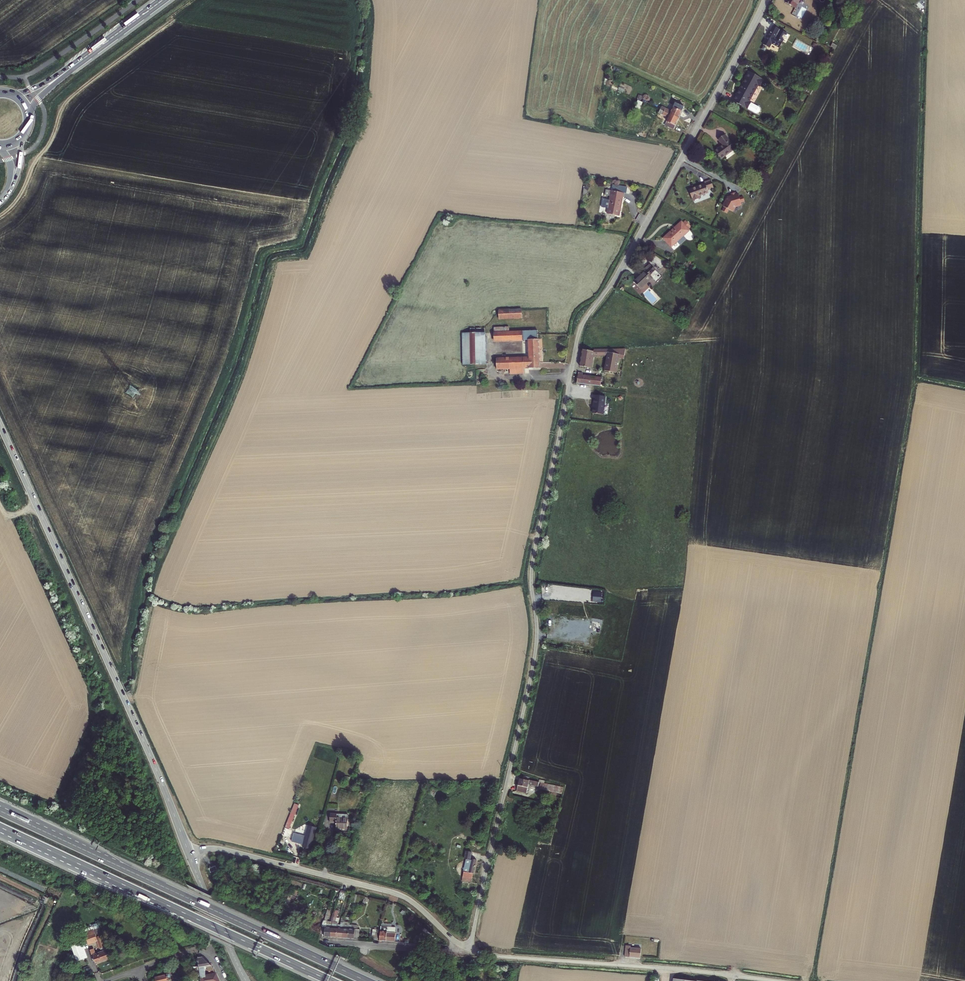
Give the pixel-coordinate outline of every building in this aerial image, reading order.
[(800,0),(787,0),(786,3),(795,8),(800,0)] [(782,41),(787,33),(773,26),(763,45),(769,48),(771,44),(779,48),(783,42),(782,41)] [(745,78),(736,95),(732,101),(755,113),(758,112),(760,110),(759,107),(749,102),(758,85),(760,86),(763,80),(748,72),(745,78)] [(675,116),(679,118),(684,107),(675,103),(671,111),(661,107),(660,110),(674,117),(675,116)] [(673,130),(679,118),(675,116),(674,117),(660,110),(658,113),(668,118),(665,125),(673,130)] [(721,159),(735,149),(733,147),(734,146),(732,144),(732,145),(724,135),(718,139),(723,145),(715,151),(721,159)] [(705,184),(689,190),(693,201),(700,199),(699,196),(708,192),(707,189),(713,187),(710,180),(704,182),(705,184)] [(621,207),(623,193),(611,190),(607,213),(618,216),(619,207),(621,207)] [(731,197),(728,198),(723,207),(724,207),(722,211),(727,213),(729,210),(732,212),(735,207),(741,205),(741,203),(744,202),(743,197),(739,198),(738,195),(736,195),(736,193),(731,194),(731,197)] [(683,236),(689,230),(688,229),(691,226),(685,221),(683,223),(681,222),(663,238),(671,247),(677,242),(680,245),(686,239),(683,236)] [(640,289),(651,279),(656,283),(662,278),(650,264),(644,270),(646,271),(634,282),(640,289)] [(499,319),(522,318),(521,309),(498,310),(499,319)] [(524,373),(524,368),(540,368),(539,339),(538,339),(538,331),(509,332),(509,327),(494,328),(494,341),(522,340),(522,341),(527,340),(528,357),(496,358),(496,369),(510,369),(510,374),(524,373)] [(485,364),(485,328),(470,328),(470,333),(462,333),(463,365),(485,364)] [(591,368),(593,356),(608,356),(604,371),(615,373),(618,358),(624,359),(625,349),(611,349),(595,349),(594,349),(594,351),(582,350),(580,366),(591,368)] [(578,373),(576,383),(608,387),(609,381),(605,380),(605,378),(582,375),(582,373),(578,373)] [(605,396),(593,395),(592,399),(594,400),(592,413),(603,414),(605,396)] [(519,778),(516,791),(527,793),(528,784),(538,786),(539,782),(541,783),(539,789),(562,794),(563,788),(544,783),(539,782),(529,780),(523,778),(522,779),(519,778)] [(288,829),(298,804),(295,802),(285,827),(288,829)] [(336,813),(329,813),(329,819),(336,819),(336,825),(348,825),(348,815),(336,815),(336,813)] [(310,826),(306,838),(304,846),(303,848),(310,850),(317,829),(310,826)] [(293,842),(304,846),(306,838),(295,835),(293,842)] [(472,860),(467,859),(463,876),(472,879),(478,854),(473,853),(472,860)] [(346,900),(348,891),(342,890),(339,899),(346,900)] [(328,911),(322,927),(324,928),(324,936),(333,936),(334,921),(327,921),(330,911),(328,911)] [(355,937),(357,924),(357,923),(359,913),(356,912),(354,923),(351,922),(350,937),(355,937)] [(382,925),(381,938),(396,939),(397,926),(382,925)] [(99,935),(98,930),(88,933),(92,945),(101,942),(104,953),(98,955),(97,950),(91,952),(93,957),(94,956),(97,965),(113,960),(105,936),(104,937),(103,933),(99,935)] [(86,959),(81,944),(74,947),(78,961),(86,959)] [(625,957),(640,958),(641,949),(628,948),(628,946),(626,946),(625,957)] [(203,957),(198,958),(199,967),(208,966),(208,971),(214,970),(213,967),(203,957)] [(190,961),(181,964),(184,972),(193,969),(190,961)] [(201,980),(219,980),(216,974),(205,975),(205,971),(202,971),(201,969),(199,969),(201,980)]
